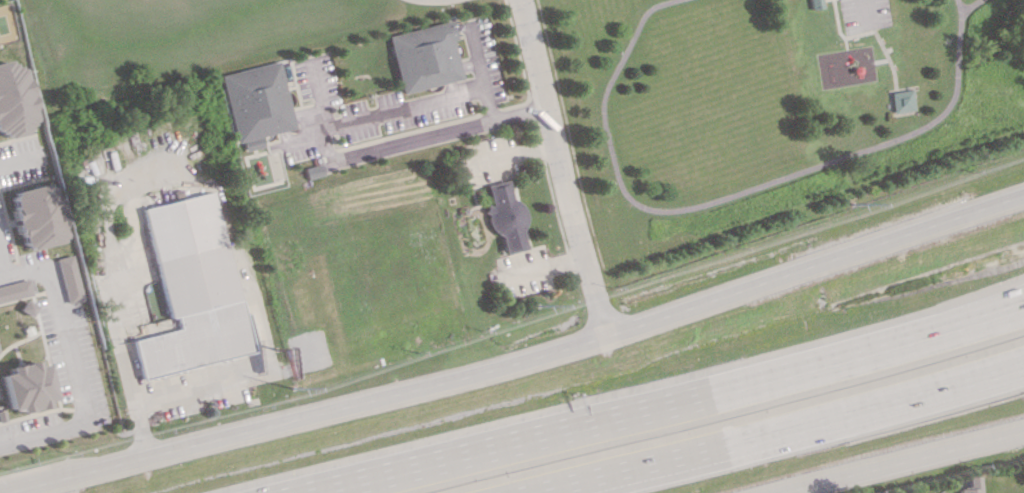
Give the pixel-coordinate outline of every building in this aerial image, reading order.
[(819,0),(808,0),(811,9),(821,7),(819,0)] [(400,93),(462,79),(449,21),(387,34),(400,93)] [(1,130),(3,139),(27,134),(25,123),(34,121),(23,65),(10,68),(8,59),(0,61),(0,130),(1,130)] [(219,74),(234,143),(241,141),(243,151),(262,147),(260,136),(293,128),(279,61),(219,74)] [(913,111),(911,90),(891,91),(893,113),(913,111)] [(485,184),(489,204),(486,205),(497,255),(526,249),(516,200),(511,201),(507,180),(485,184)] [(63,241),(51,183),(7,193),(19,250),(63,241)] [(141,207),(165,318),(174,317),(176,329),(129,339),(138,378),(249,354),(214,192),(141,207)] [(70,255),(54,259),(66,304),(82,300),(70,255)] [(26,278),(0,285),(0,302),(30,295),(26,278)] [(35,365),(34,361),(5,367),(6,373),(0,374),(0,383),(5,410),(15,408),(16,412),(45,407),(44,400),(51,399),(44,363),(35,365)]
